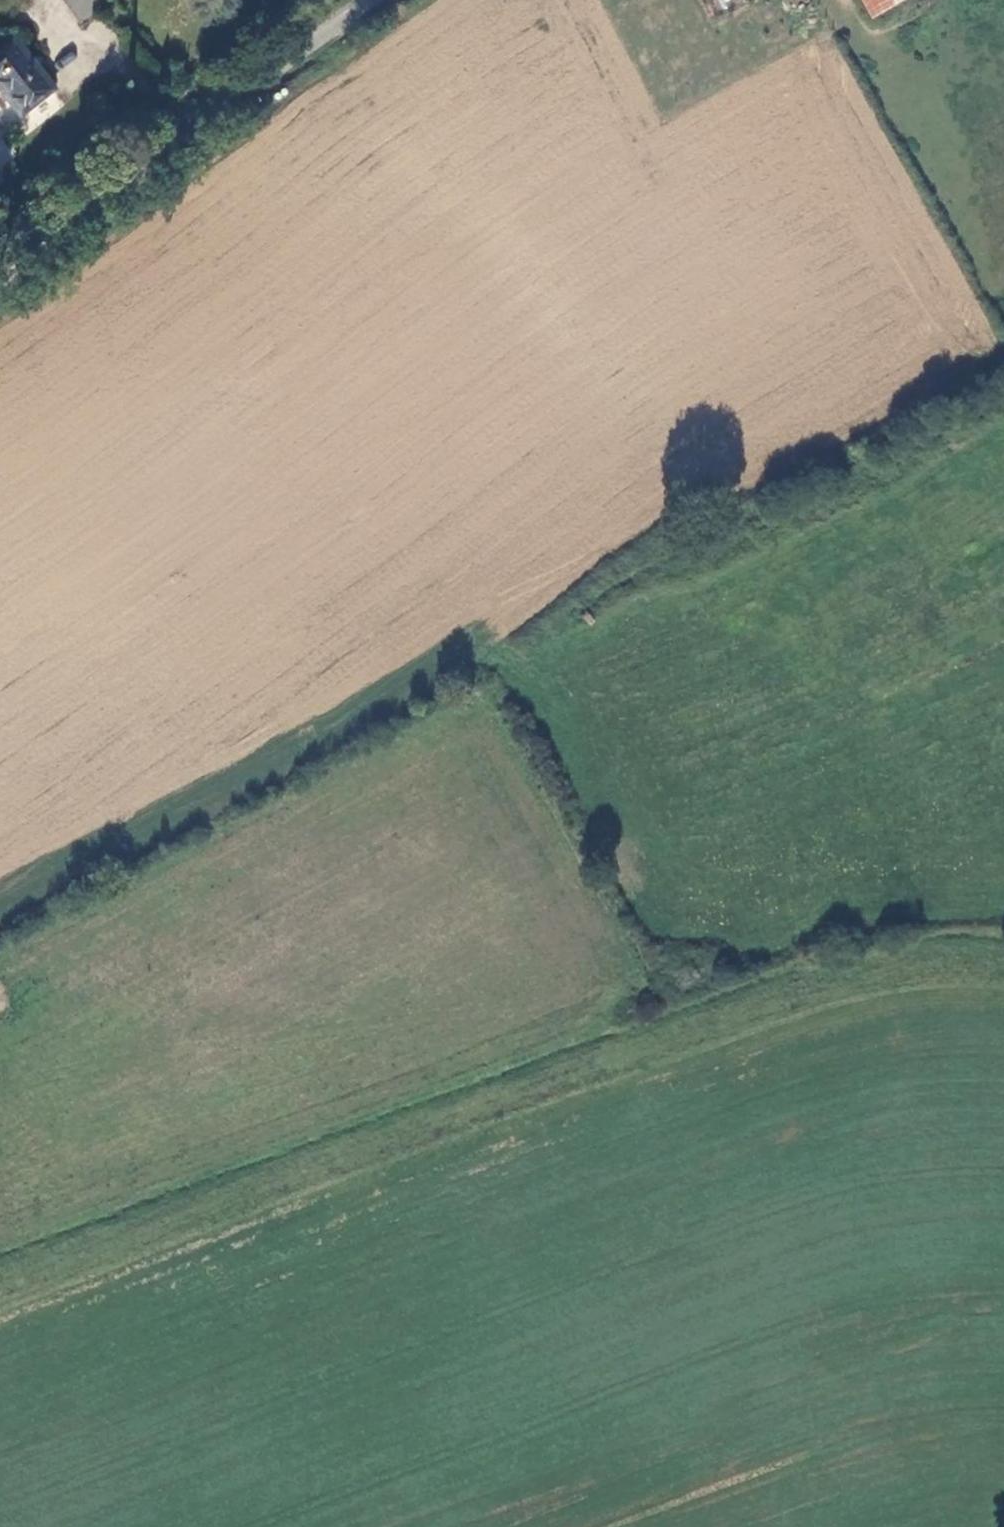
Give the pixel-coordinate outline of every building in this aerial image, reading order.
[(106,1),(105,0),(65,0),(82,21),(106,1)] [(873,26),(918,0),(858,0),(873,26)] [(51,91),(12,43),(0,53),(0,98),(19,119),(51,91)]
